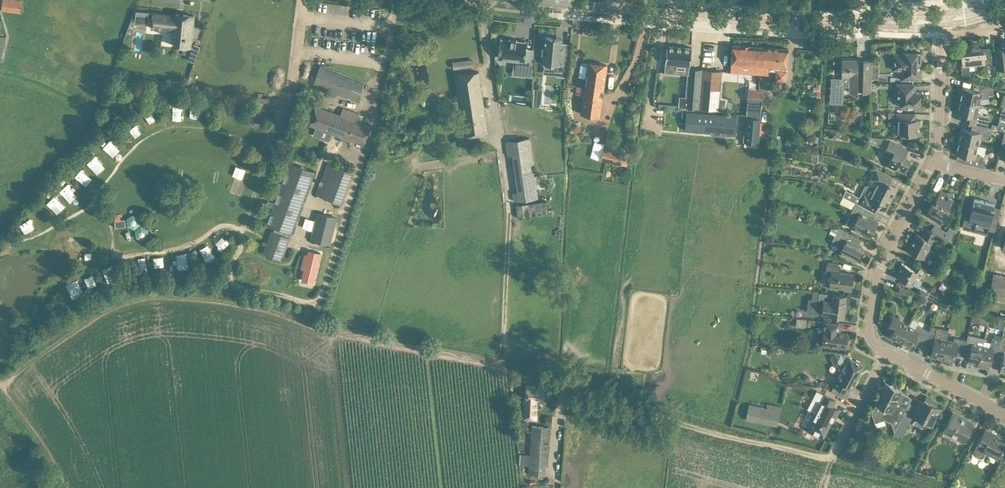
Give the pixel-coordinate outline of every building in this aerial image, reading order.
[(2,10),(21,12),(23,2),(11,0),(3,0),(2,10)] [(316,3),(316,10),(334,11),(335,4),(316,3)] [(369,8),(369,17),(378,17),(379,8),(369,8)] [(174,37),(173,43),(173,45),(174,45),(177,45),(190,47),(194,15),(183,14),(183,16),(179,16),(179,15),(171,15),(153,13),(149,12),(136,11),(136,15),(147,16),(147,17),(152,18),(152,24),(169,26),(168,29),(174,30),(174,37)] [(561,38),(556,38),(545,37),(545,46),(543,46),(542,46),(542,53),(543,53),(544,53),(543,61),(543,64),(558,65),(557,76),(567,77),(571,43),(561,42),(561,39),(561,38)] [(522,76),(533,77),(534,50),(526,49),(527,41),(500,38),(499,51),(499,52),(498,57),(512,58),(512,60),(514,60),(514,67),(523,68),(522,76)] [(1001,42),(1001,48),(995,49),(996,59),(997,70),(999,69),(1000,74),(1004,74),(1004,42),(1001,42)] [(190,54),(196,56),(200,45),(194,43),(190,54)] [(765,65),(766,47),(760,46),(733,44),(732,54),(731,72),(737,72),(738,64),(751,65),(751,73),(758,74),(760,74),(761,65),(765,65)] [(962,76),(970,75),(969,64),(984,62),(985,64),(992,63),(992,57),(990,47),(977,48),(977,47),(976,47),(975,46),(972,47),(971,44),(962,45),(962,52),(961,53),(962,62),(961,62),(962,76)] [(667,45),(664,72),(672,73),(673,64),(690,65),(691,59),(692,58),(692,54),(691,54),(692,47),(667,45)] [(787,67),(787,58),(788,48),(766,47),(765,65),(761,65),(760,74),(768,74),(769,70),(769,66),(776,66),(776,69),(776,70),(775,80),(786,81),(787,70),(786,70),(787,67)] [(903,79),(911,79),(921,80),(921,63),(917,63),(917,52),(901,52),(901,53),(894,53),(893,67),(903,67),(903,79)] [(462,68),(475,67),(474,58),(461,60),(462,68)] [(858,63),(858,60),(842,59),(842,69),(842,76),(845,76),(845,79),(832,78),(831,92),(844,93),(844,86),(850,86),(849,92),(871,92),(872,79),(872,62),(872,60),(863,60),(863,63),(858,63)] [(603,89),(607,64),(588,62),(588,63),(584,63),(581,65),(579,76),(586,77),(584,87),(603,89)] [(357,100),(363,84),(364,83),(320,66),(313,84),(357,100)] [(701,80),(699,108),(706,109),(718,110),(720,88),(721,78),(721,71),(702,69),(701,80)] [(455,74),(464,135),(487,133),(478,71),(455,74)] [(679,97),(678,107),(699,108),(701,80),(688,79),(686,97),(679,97)] [(896,83),(896,99),(902,99),(902,107),(910,107),(920,107),(920,95),(920,92),(915,92),(915,83),(905,83),(896,83)] [(963,87),(960,100),(979,104),(980,98),(989,97),(988,95),(992,94),(994,87),(977,83),(975,90),(963,87)] [(603,90),(603,89),(584,87),(583,94),(580,113),(590,115),(599,116),(603,90)] [(748,89),(748,101),(747,109),(761,110),(763,90),(748,89)] [(978,110),(979,104),(960,100),(957,112),(962,114),(960,120),(968,122),(976,124),(987,126),(990,116),(984,115),(978,110)] [(310,124),(336,134),(345,109),(343,108),(340,115),(316,106),(310,124)] [(189,107),(189,118),(201,118),(202,107),(189,107)] [(357,121),(360,114),(345,109),(336,134),(364,144),(370,126),(357,121)] [(744,134),(743,141),(744,141),(744,142),(758,143),(759,136),(759,135),(759,132),(760,122),(761,110),(747,109),(744,134)] [(688,111),(687,130),(711,132),(712,132),(713,128),(723,129),(723,133),(726,133),(735,134),(737,116),(688,111)] [(898,133),(901,133),(901,136),(913,137),(914,135),(915,133),(917,133),(917,131),(919,129),(916,126),(917,120),(915,120),(915,113),(905,113),(895,112),(895,113),(888,113),(888,117),(895,117),(895,120),(898,120),(898,133)] [(1004,127),(1004,123),(998,122),(998,125),(992,124),(991,127),(993,128),(1004,130),(1004,127)] [(959,140),(978,145),(979,139),(988,138),(987,135),(991,135),(993,128),(991,127),(987,126),(976,124),(974,130),(962,128),(959,140)] [(836,139),(837,132),(830,130),(829,138),(836,139)] [(101,144),(108,152),(116,144),(108,137),(101,144)] [(538,198),(530,138),(506,141),(508,155),(513,154),(518,192),(513,192),(515,201),(538,198)] [(908,150),(899,145),(889,140),(883,152),(891,156),(887,164),(896,169),(896,167),(904,171),(910,158),(905,155),(908,150)] [(968,156),(967,163),(984,167),(985,160),(982,158),(983,156),(977,151),(978,145),(959,140),(956,153),(968,156)] [(624,151),(603,146),(600,160),(621,164),(624,151)] [(93,168),(100,162),(93,155),(87,162),(93,168)] [(288,237),(290,233),(291,233),(314,172),(290,163),(267,224),(275,227),(273,231),(271,231),(263,254),(282,261),(290,238),(288,237)] [(351,171),(342,168),(328,163),(317,193),(340,202),(351,171)] [(876,168),(870,178),(875,181),(875,182),(877,183),(874,189),(892,198),(898,187),(889,183),(892,177),(892,176),(884,172),(876,168)] [(867,185),(858,203),(870,210),(871,211),(874,212),(877,205),(877,206),(886,210),(891,200),(892,198),(874,189),(867,185)] [(926,213),(935,218),(943,222),(948,212),(954,212),(954,198),(954,196),(953,192),(946,192),(941,189),(935,199),(937,200),(935,203),(932,202),(926,213)] [(845,192),(843,196),(852,201),(856,195),(846,190),(845,192)] [(994,203),(987,201),(974,198),(973,205),(972,204),(968,219),(975,221),(973,231),(974,231),(975,229),(986,232),(986,234),(987,234),(993,210),(994,206),(994,203)] [(517,217),(548,213),(546,201),(515,205),(517,217)] [(855,204),(849,216),(856,220),(852,227),(861,232),(870,237),(878,221),(867,215),(870,210),(858,203),(856,202),(855,204)] [(329,243),(336,217),(318,213),(312,239),(329,243)] [(140,225),(139,216),(133,214),(127,218),(128,225),(135,229),(140,225)] [(149,236),(148,228),(141,225),(135,230),(136,237),(143,240),(149,236)] [(852,234),(843,230),(839,227),(838,228),(833,225),(829,232),(835,235),(831,241),(842,247),(839,252),(855,260),(863,247),(850,240),(852,234)] [(908,250),(917,255),(921,257),(928,244),(931,246),(937,234),(924,227),(920,235),(917,233),(908,250)] [(955,235),(949,232),(945,238),(948,240),(954,243),(955,235)] [(181,255),(172,255),(173,269),(182,268),(181,255)] [(919,279),(925,269),(916,264),(914,269),(902,263),(895,275),(912,284),(915,277),(919,279)] [(841,265),(831,264),(827,264),(825,275),(831,275),(830,286),(851,288),(853,274),(840,272),(841,265)] [(951,267),(950,267),(945,264),(942,269),(941,269),(938,275),(949,281),(951,267)] [(993,274),(992,280),(990,291),(1004,294),(1004,277),(993,274)] [(909,291),(907,289),(898,285),(895,291),(907,296),(909,291)] [(919,287),(916,293),(927,299),(930,293),(919,287)] [(841,295),(827,293),(817,292),(816,312),(829,314),(829,315),(834,316),(844,317),(845,304),(850,304),(851,296),(841,295)] [(931,301),(939,305),(945,308),(948,302),(934,295),(931,301)] [(889,337),(900,342),(909,325),(903,322),(904,321),(897,318),(893,316),(887,328),(892,331),(889,337)] [(839,323),(829,321),(823,320),(822,328),(817,327),(816,336),(815,343),(822,344),(838,346),(849,347),(850,340),(849,340),(847,340),(848,333),(841,332),(838,332),(839,323)] [(997,327),(1004,329),(1004,322),(998,320),(997,327)] [(909,325),(900,342),(911,347),(915,340),(923,344),(928,330),(921,327),(917,325),(915,328),(909,325)] [(946,339),(949,329),(936,327),(935,333),(928,330),(923,344),(932,348),(931,356),(942,358),(946,339)] [(984,337),(970,334),(968,334),(967,338),(967,340),(964,355),(969,356),(969,359),(975,360),(974,365),(978,366),(983,345),(984,341),(984,337)] [(1001,339),(1002,335),(994,334),(993,337),(991,342),(989,346),(983,345),(978,366),(983,367),(984,362),(990,364),(992,355),(998,356),(999,349),(1001,339)] [(946,339),(942,358),(954,361),(956,353),(963,354),(963,355),(963,356),(964,355),(967,340),(954,337),(953,341),(946,339)] [(840,366),(841,370),(833,385),(838,388),(847,392),(850,386),(853,388),(858,378),(856,378),(863,364),(850,358),(848,352),(842,354),(841,353),(835,352),(831,357),(835,366),(840,366)] [(827,389),(830,384),(824,381),(821,381),(818,386),(821,386),(827,389)] [(901,392),(902,390),(885,381),(874,403),(876,403),(871,413),(873,417),(878,415),(884,419),(892,423),(894,420),(906,395),(901,392)] [(544,387),(543,387),(527,386),(526,393),(525,393),(526,397),(526,399),(524,399),(523,418),(531,418),(532,400),(537,400),(543,400),(544,387)] [(825,394),(823,394),(816,390),(807,409),(816,413),(812,420),(807,430),(822,438),(827,428),(834,415),(836,416),(839,410),(833,406),(836,400),(827,395),(825,394)] [(925,397),(924,399),(919,397),(918,398),(915,405),(910,414),(909,415),(915,418),(913,422),(921,427),(932,425),(937,417),(941,408),(936,405),(937,403),(925,397)] [(766,408),(766,407),(749,403),(749,405),(746,419),(777,425),(780,411),(779,411),(766,408)] [(974,423),(962,417),(953,412),(948,421),(943,431),(964,442),(968,434),(973,425),(974,423)] [(546,466),(547,466),(548,466),(550,427),(532,426),(530,454),(520,454),(519,464),(530,465),(529,474),(545,475),(546,466)] [(977,444),(973,453),(974,455),(979,458),(981,458),(984,456),(986,452),(998,459),(1004,445),(1004,442),(991,435),(992,432),(985,428),(977,444)]
